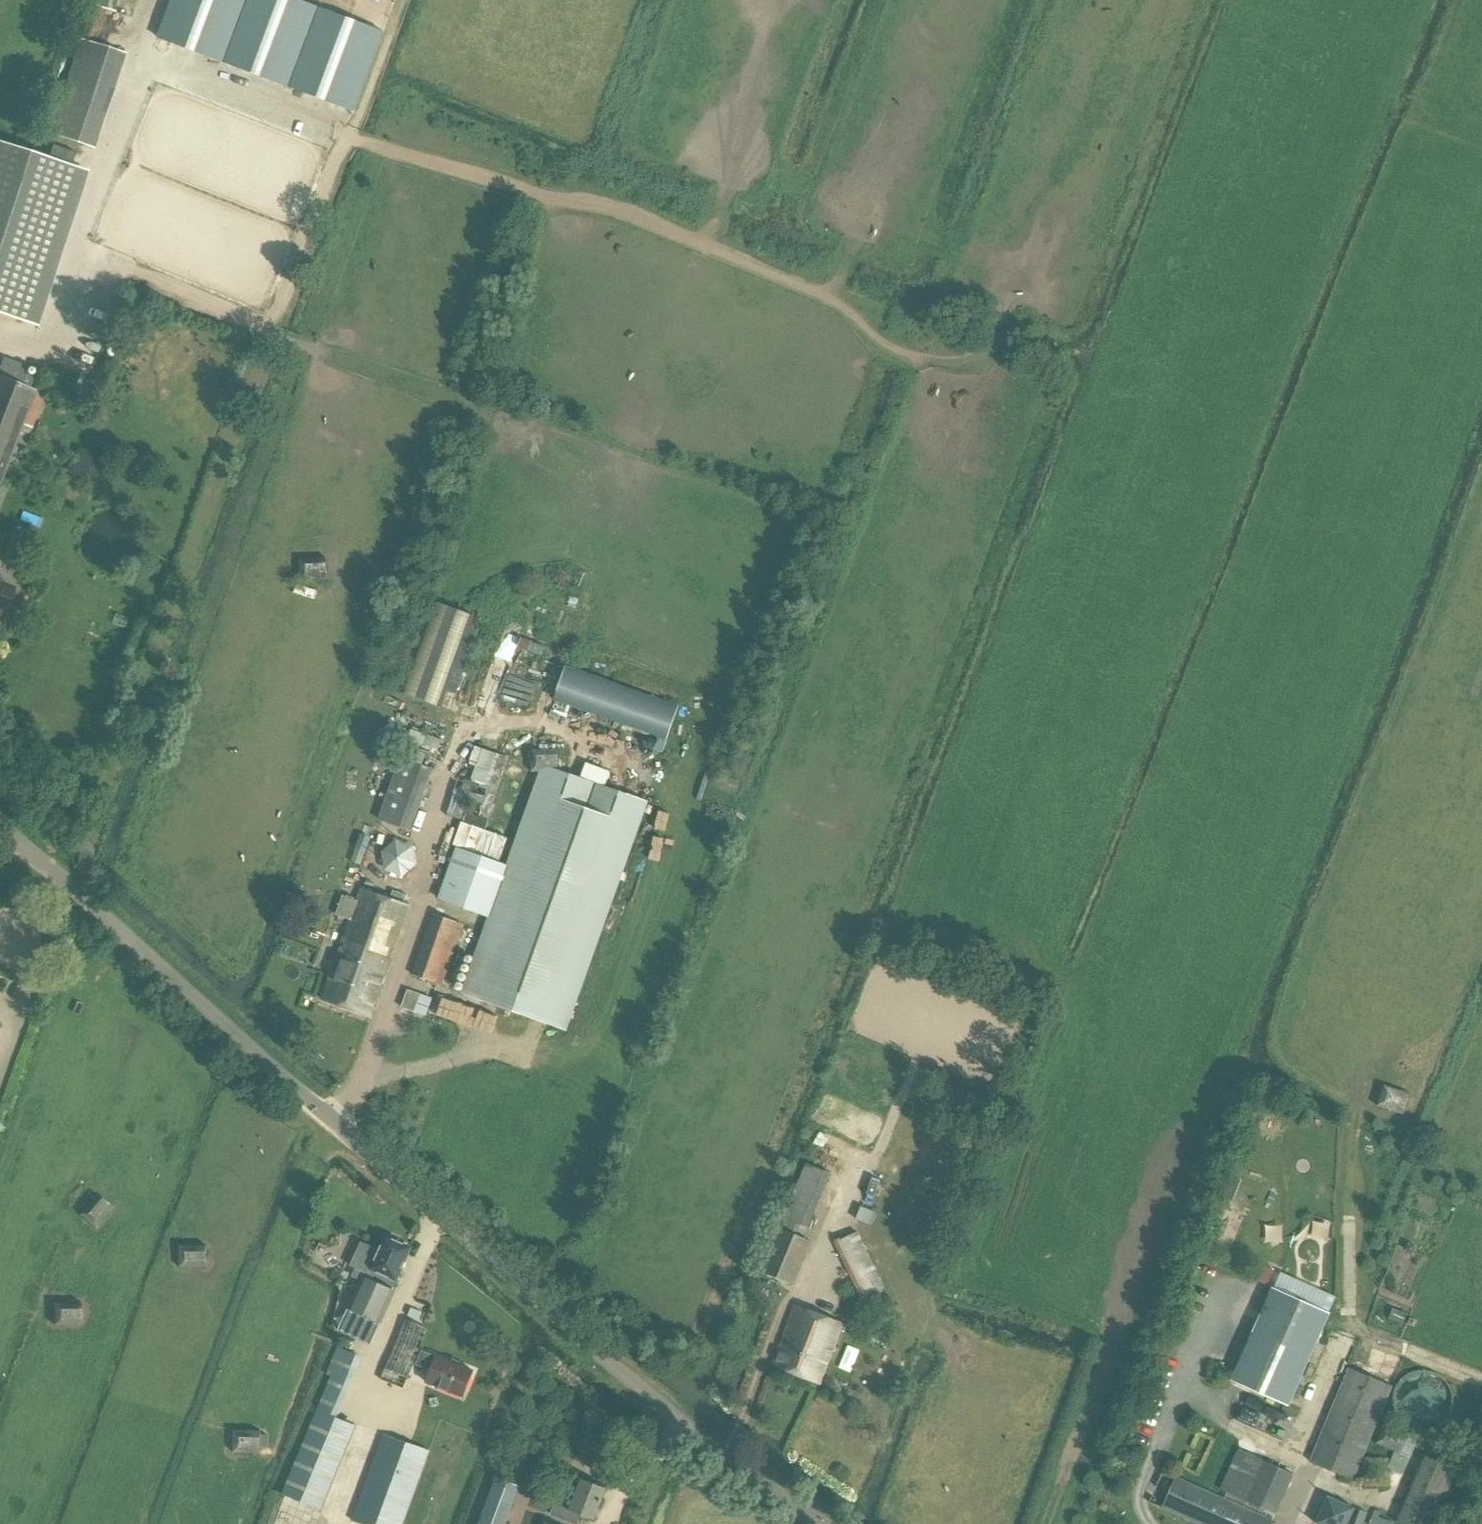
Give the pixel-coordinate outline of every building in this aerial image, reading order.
[(86,6),(117,14),(120,0),(87,0),(86,6)] [(159,38),(354,112),(384,33),(296,0),(173,0),(159,38)] [(82,38),(50,133),(84,145),(116,49),(82,38)] [(77,167),(0,142),(0,313),(27,322),(77,167)] [(34,389),(34,392),(35,392),(61,393),(61,373),(34,372),(34,389)] [(9,489),(38,413),(29,409),(35,392),(34,392),(34,389),(0,377),(0,485),(9,489)] [(80,447),(68,478),(76,475),(96,482),(102,463),(109,458),(80,447)] [(299,559),(300,581),(328,580),(326,558),(299,559)] [(0,622),(14,586),(0,580),(0,622)] [(429,600),(398,687),(396,691),(398,692),(441,707),(447,692),(456,695),(480,631),(470,628),(474,616),(429,600)] [(672,736),(683,700),(568,664),(556,699),(672,736)] [(476,744),(472,759),(477,760),(473,779),(501,785),(508,751),(476,744)] [(553,755),(534,756),(535,772),(539,772),(554,771),(554,768),(553,755)] [(433,769),(401,757),(378,820),(411,832),(433,769)] [(438,900),(487,918),(460,994),(567,1032),(648,802),(554,768),(554,771),(539,772),(506,865),(456,847),(438,900)] [(461,820),(459,828),(456,839),(481,847),(485,833),(491,811),(498,788),(458,777),(452,796),(447,816),(461,820)] [(396,839),(381,852),(385,871),(402,877),(417,865),(414,846),(396,839)] [(336,915),(350,920),(342,944),(390,960),(409,905),(359,887),(355,900),(343,896),(336,915)] [(435,983),(457,922),(433,914),(411,975),(435,983)] [(390,960),(342,944),(322,999),(370,1016),(372,1007),(374,1005),(390,960)] [(421,995),(408,990),(401,1007),(414,1012),(421,995)] [(1386,1089),(1378,1114),(1406,1123),(1414,1097),(1386,1089)] [(831,1174),(806,1163),(783,1218),(808,1228),(831,1174)] [(108,1210),(97,1199),(80,1218),(91,1228),(108,1210)] [(779,1228),(761,1272),(794,1286),(812,1241),(779,1228)] [(858,1231),(857,1232),(839,1240),(866,1295),(884,1286),(858,1231)] [(348,1309),(349,1309),(380,1323),(395,1290),(373,1280),(377,1271),(396,1280),(410,1248),(399,1243),(399,1239),(393,1237),(390,1239),(386,1237),(380,1251),(361,1242),(350,1266),(355,1269),(352,1277),(361,1281),(348,1309)] [(208,1270),(207,1251),(178,1252),(179,1272),(208,1270)] [(1289,1406),(1331,1313),(1273,1287),(1231,1380),(1289,1406)] [(785,1345),(780,1344),(772,1365),(820,1383),(842,1323),(795,1305),(783,1337),(787,1339),(785,1345)] [(81,1309),(54,1309),(54,1330),(81,1330),(81,1309)] [(405,1320),(385,1369),(381,1379),(403,1388),(427,1329),(405,1320)] [(328,1369),(334,1372),(283,1494),(295,1499),(320,1510),(355,1425),(331,1415),(364,1336),(344,1327),(328,1369)] [(431,1369),(426,1382),(463,1397),(473,1371),(437,1356),(422,1350),(417,1363),(431,1369)] [(1348,1368),(1309,1462),(1353,1480),(1392,1386),(1348,1368)] [(1384,1423),(1376,1443),(1400,1454),(1409,1434),(1384,1423)] [(362,1523),(403,1523),(430,1451),(384,1434),(353,1521),(362,1523)] [(236,1438),(235,1458),(262,1460),(263,1439),(236,1438)] [(1277,1515),(1295,1474),(1238,1449),(1220,1490),(1277,1515)] [(1426,1457),(1397,1523),(1399,1523),(1432,1523),(1455,1470),(1426,1457)] [(1365,1486),(1391,1485),(1390,1459),(1364,1458),(1365,1486)] [(1164,1508),(1199,1523),(1272,1523),(1274,1520),(1178,1477),(1164,1508)] [(479,1523),(506,1523),(513,1505),(498,1500),(505,1482),(495,1478),(479,1523)] [(571,1493),(561,1518),(576,1523),(578,1523),(581,1515),(594,1521),(606,1489),(582,1480),(576,1495),(571,1493)] [(1319,1508),(1320,1523),(1350,1523),(1352,1522),(1350,1504),(1334,1496),(1319,1508)] [(1373,1515),(1370,1523),(1393,1523),(1393,1522),(1373,1515)]
